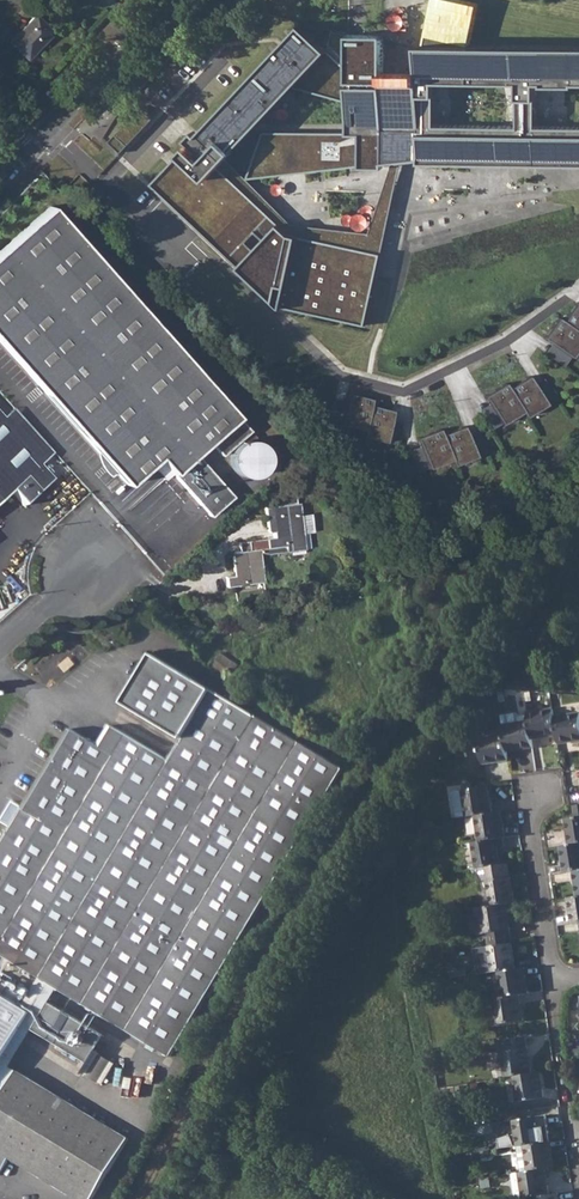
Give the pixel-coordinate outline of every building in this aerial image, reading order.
[(424,40),(418,40),(419,66),(385,66),(384,31),(354,31),(348,31),(346,64),(303,23),(151,183),(283,306),(366,324),(403,160),(419,159),(419,162),(578,164),(578,127),(536,126),(537,79),(578,80),(578,41),(472,40),(480,1),(475,0),(433,0),(424,40)] [(9,43),(22,55),(28,50),(32,54),(52,32),(35,16),(9,43)] [(347,100),(293,86),(226,158),(295,224),(370,233),(393,161),(384,161),(384,166),(359,164),(248,177),(264,128),(348,130),(347,100)] [(143,109),(112,140),(121,150),(152,118),(143,109)] [(127,484),(158,457),(210,515),(275,458),(47,204),(0,246),(0,342),(127,484)] [(565,321),(578,329),(578,302),(578,301),(565,321)] [(546,337),(573,355),(578,347),(578,330),(565,321),(560,317),(546,337)] [(531,376),(510,388),(527,415),(547,403),(531,376)] [(507,383),(487,395),(504,422),(524,410),(510,388),(507,383)] [(372,395),(350,390),(341,423),(364,429),(372,395)] [(395,408),(372,402),(363,435),(386,441),(395,408)] [(26,479),(39,466),(43,463),(3,419),(0,415),(0,502),(26,479)] [(465,427),(444,434),(454,463),(475,455),(465,427)] [(442,429),(419,437),(429,466),(452,458),(444,434),(442,429)] [(263,580),(259,551),(259,548),(284,544),(284,550),(304,548),(302,532),(299,514),(298,501),(294,502),(293,492),(273,494),(272,490),(267,491),(273,535),(265,536),(265,537),(249,539),(247,540),(247,541),(238,541),(239,550),(230,551),(233,574),(225,576),(226,585),(263,580)] [(183,616),(175,626),(190,638),(198,629),(183,616)] [(0,845),(0,953),(170,1054),(342,770),(154,651),(124,699),(183,736),(169,760),(126,733),(114,753),(98,744),(71,728),(24,806),(12,826),(0,845)] [(553,707),(528,711),(529,719),(532,737),(558,733),(555,715),(553,707)] [(555,715),(558,733),(559,743),(578,739),(578,712),(555,715)] [(529,719),(502,724),(504,733),(506,750),(533,746),(532,737),(529,719)] [(506,750),(504,733),(479,737),(483,763),(508,758),(506,750)] [(454,793),(457,816),(475,814),(492,811),(488,786),(456,790),(454,793)] [(570,843),(578,842),(578,804),(575,804),(577,816),(566,818),(570,843)] [(492,811),(475,814),(479,840),(502,837),(505,836),(501,810),(492,811)] [(479,840),(472,841),(475,867),(478,867),(497,863),(500,863),(497,846),(503,845),(502,837),(479,840)] [(561,845),(564,871),(574,870),(578,869),(578,842),(570,843),(561,845)] [(481,879),(486,878),(490,904),(507,902),(515,901),(511,875),(499,877),(497,863),(478,867),(481,879)] [(568,896),(572,923),(578,922),(578,895),(577,895),(568,896)] [(478,933),(484,932),(488,931),(490,944),(512,941),(507,902),(490,904),(479,906),(475,907),(475,912),(470,916),(473,930),(478,933)] [(490,944),(487,945),(491,970),(499,970),(516,967),(512,941),(490,944)] [(516,967),(499,970),(503,995),(519,993),(529,992),(525,965),(516,967)] [(31,1011),(0,993),(0,1062),(31,1011)] [(503,995),(493,997),(497,1023),(523,1019),(519,993),(503,995)] [(524,1033),(501,1036),(502,1050),(501,1050),(505,1075),(514,1074),(531,1071),(527,1047),(526,1047),(524,1033)] [(151,1103),(120,1083),(127,1071),(96,1052),(75,1087),(138,1125),(151,1103)] [(531,1071),(514,1074),(518,1100),(543,1096),(540,1070),(531,1071)] [(0,1099),(0,1136),(33,1082),(16,1072),(0,1099)] [(0,1136),(0,1175),(10,1159),(76,1198),(93,1198),(128,1141),(33,1082),(0,1136)] [(537,1116),(513,1119),(517,1145),(540,1141),(537,1116)] [(540,1141),(517,1145),(521,1171),(544,1168),(553,1166),(549,1140),(540,1141)] [(521,1171),(512,1172),(515,1196),(522,1195),(523,1197),(531,1196),(548,1193),(544,1168),(521,1171)]
